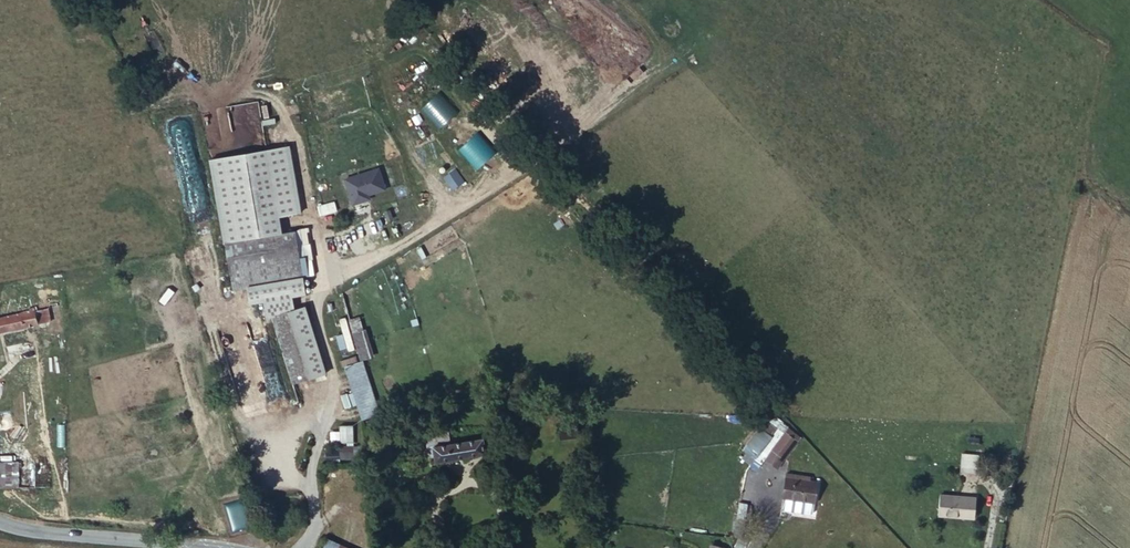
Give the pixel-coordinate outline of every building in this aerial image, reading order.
[(221,248),(222,248),(277,232),(271,214),(294,208),(276,145),(197,167),(221,248)] [(364,172),(345,179),(349,191),(359,187),(363,198),(373,194),(375,199),(387,194),(382,180),(369,185),(364,172)] [(320,215),(338,210),(335,200),(317,205),(320,215)] [(235,292),(248,288),(302,272),(289,228),(277,232),(222,248),(235,292)] [(268,314),(272,313),(298,305),(293,292),(307,287),(302,272),(248,288),(252,303),(265,300),(268,314)] [(272,313),(292,379),(324,369),(305,302),(298,305),(272,313)] [(37,308),(27,310),(27,306),(15,307),(16,312),(0,315),(0,331),(40,322),(37,308)] [(354,330),(361,358),(370,355),(363,328),(354,330)] [(360,417),(377,411),(362,361),(345,366),(360,417)] [(577,419),(558,421),(560,436),(578,434),(577,419)] [(756,460),(777,432),(766,424),(745,453),(756,460)] [(449,443),(447,429),(426,433),(431,456),(435,455),(436,460),(484,452),(483,448),(487,447),(486,441),(482,442),(481,437),(449,443)] [(777,450),(788,460),(802,442),(791,432),(777,450)] [(353,445),(342,445),(342,457),(353,457),(353,445)] [(988,450),(971,447),(967,466),(984,469),(988,450)] [(782,469),(788,460),(777,450),(769,460),(782,469)] [(0,462),(0,486),(20,486),(19,462),(0,462)] [(817,504),(820,483),(803,482),(804,477),(788,475),(785,500),(817,504)] [(978,516),(982,495),(947,488),(942,510),(978,516)]
